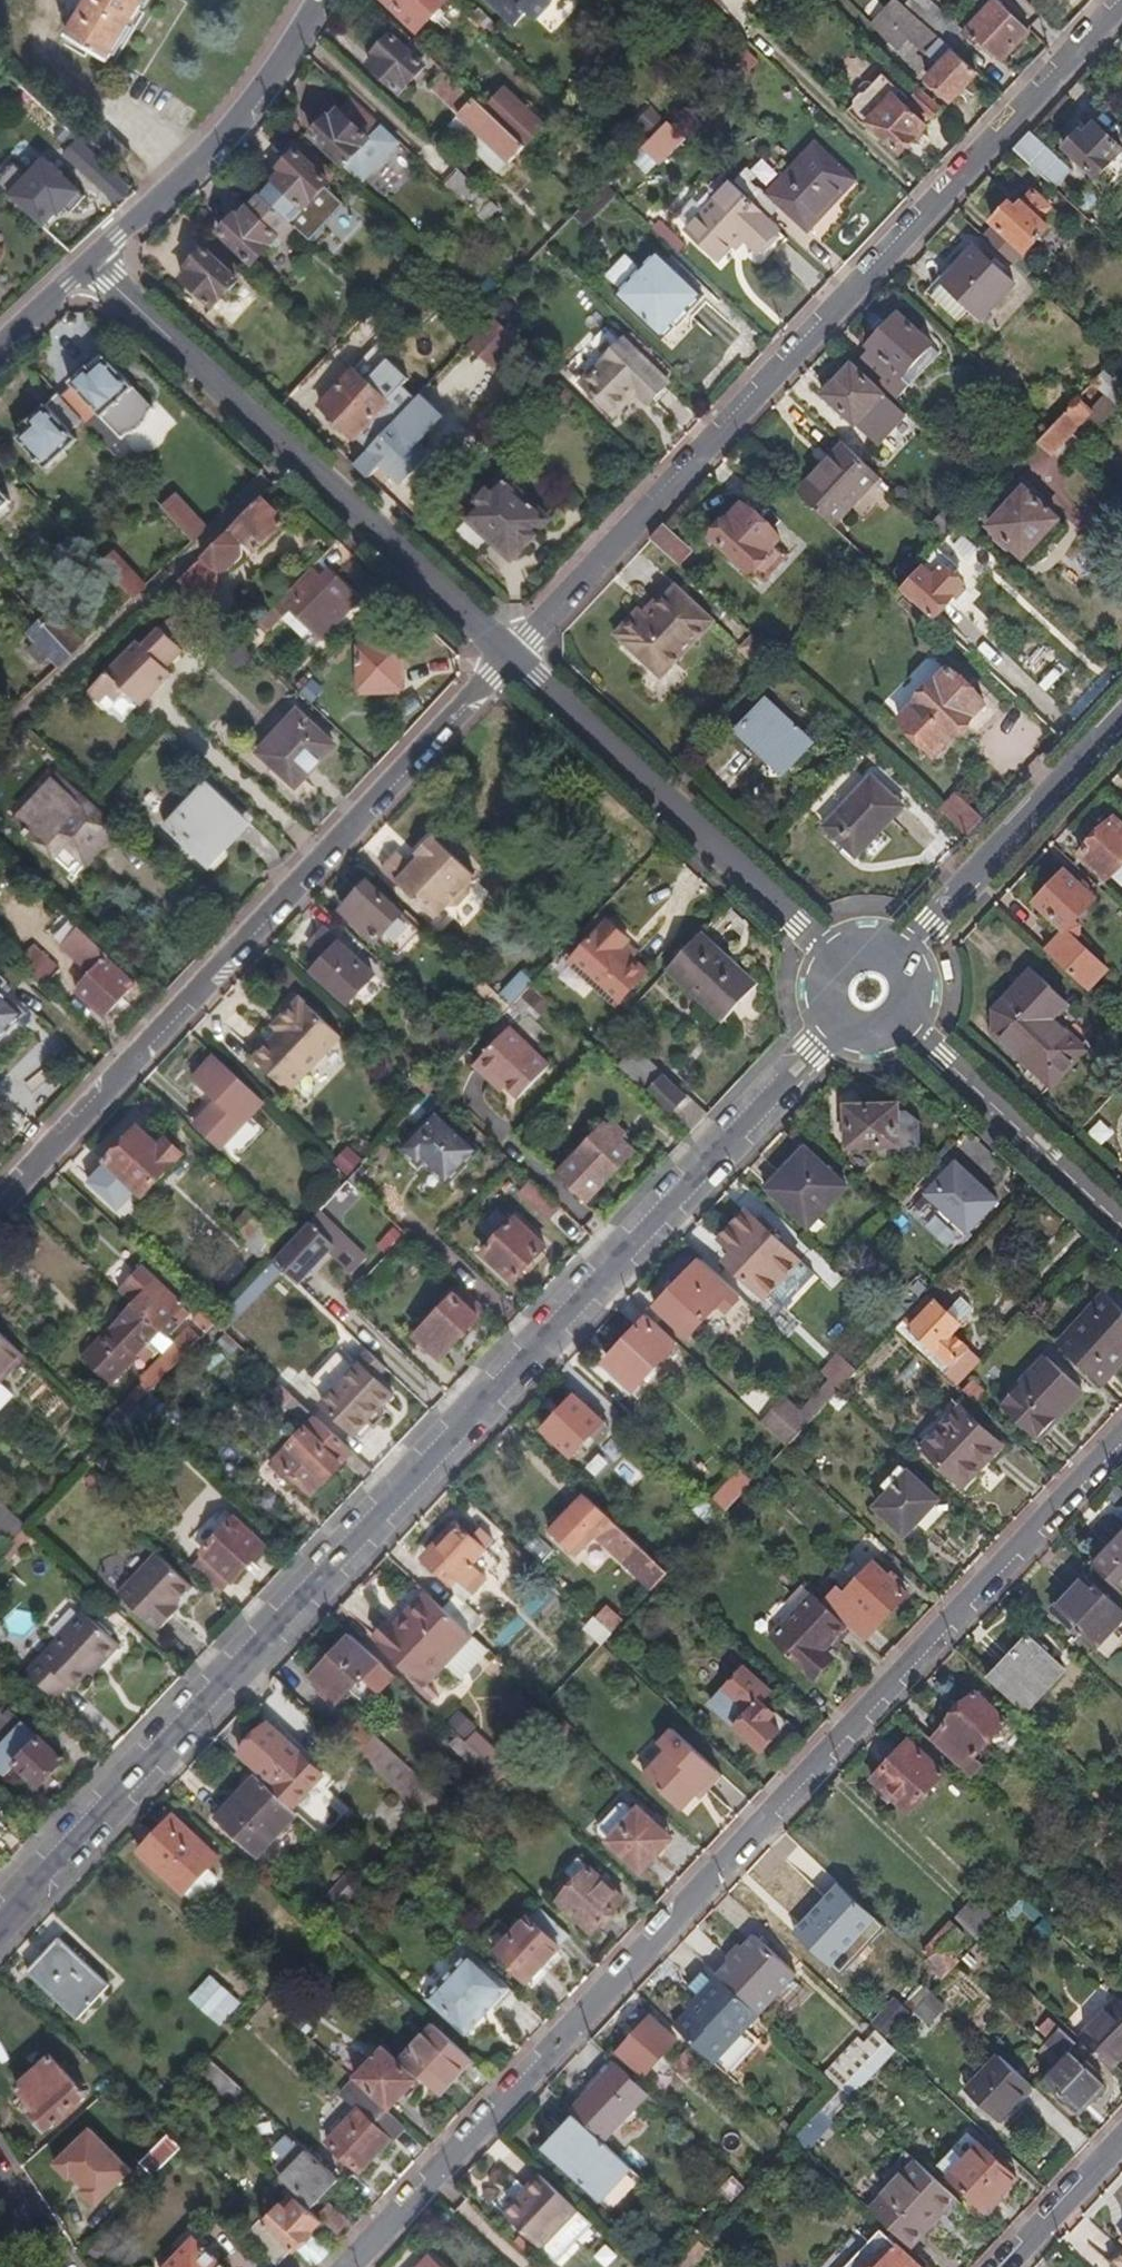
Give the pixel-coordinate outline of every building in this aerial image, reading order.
[(143,0),(89,0),(67,37),(106,61),(143,0)] [(434,62),(370,0),(354,0),(392,37),(376,54),(379,57),(370,66),(401,96),(434,62)] [(447,0),(383,0),(382,1),(416,33),(447,0)] [(550,7),(547,4),(551,0),(484,0),(483,2),(513,30),(525,17),(533,25),(550,7)] [(870,25),(896,50),(908,36),(933,59),(931,62),(945,74),(932,87),(956,109),(982,81),(950,51),(929,31),(911,15),(896,0),(894,0),(870,25)] [(962,36),(932,8),(924,16),(917,9),(911,15),(929,31),(950,51),(963,38),(973,47),(977,43),(999,63),(1027,32),(994,1),(962,36)] [(486,30),(472,16),(461,28),(475,41),(486,30)] [(443,71),(451,64),(441,54),(434,62),(443,71)] [(485,112),(445,73),(430,88),(461,118),(449,130),(497,177),(524,149),(523,148),(485,112)] [(924,128),(892,98),(898,92),(880,75),(845,112),(862,128),(865,125),(898,155),(924,128)] [(361,158),(386,132),(339,87),(318,109),(315,105),(298,123),(332,156),(345,143),(361,158)] [(939,110),(917,89),(906,102),(929,122),(939,110)] [(543,127),(504,91),(485,112),(523,148),(543,127)] [(1111,145),(1121,133),(1104,117),(1092,129),(1086,123),(1068,143),(1100,172),(1118,152),(1111,145)] [(133,190),(59,121),(54,127),(75,146),(66,155),(123,206),(137,194),(133,190)] [(634,159),(651,175),(687,136),(670,121),(634,159)] [(1030,131),(1012,151),(1055,190),(1072,170),(1030,131)] [(806,235),(854,182),(812,144),(764,196),(755,188),(746,199),(769,221),(778,210),(806,235)] [(281,168),(285,172),(261,196),(298,231),(309,241),(342,206),(326,191),(338,179),(302,146),(281,168)] [(44,229),(58,215),(59,216),(66,209),(71,214),(86,197),(44,159),(28,176),(14,163),(0,178),(0,188),(44,229)] [(496,210),(459,174),(445,188),(483,224),(496,210)] [(583,226),(614,195),(604,186),(583,207),(574,217),(583,226)] [(759,256),(780,232),(769,221),(746,199),(737,191),(722,207),(715,201),(686,233),(717,262),(732,246),(739,238),(746,245),(759,256)] [(1040,220),(1051,208),(1033,192),(1016,211),(1010,205),(993,224),(995,225),(984,238),(1014,265),(1048,228),(1040,220)] [(283,248),(298,231),(261,196),(238,221),(234,218),(219,234),(253,267),(277,242),(283,248)] [(678,240),(657,220),(649,229),(669,248),(678,240)] [(740,252),(746,245),(739,238),(732,246),(740,252)] [(233,279),(241,270),(210,241),(186,267),(190,270),(181,280),(212,308),(236,281),(233,279)] [(1014,285),(976,249),(931,297),(958,321),(979,298),(992,309),(1014,285)] [(701,299),(656,255),(639,274),(624,260),(604,280),(619,294),(615,299),(660,342),(701,299)] [(1052,284),(1036,269),(1027,278),(1044,293),(1052,284)] [(479,300),(494,286),(487,279),(472,292),(479,300)] [(870,349),(856,363),(886,390),(899,376),(900,377),(901,377),(910,386),(941,354),(898,315),(868,347),(870,349)] [(490,368),(515,341),(492,318),(466,345),(490,368)] [(665,384),(620,342),(619,341),(577,386),(611,417),(633,393),(646,405),(665,384)] [(87,371),(103,357),(99,353),(83,367),(87,371)] [(147,420),(148,418),(153,413),(103,357),(87,371),(83,367),(67,382),(71,386),(58,397),(86,427),(97,417),(120,442),(126,438),(131,436),(137,434),(141,430),(145,425),(147,420)] [(318,407),(367,452),(414,400),(401,388),(407,382),(385,362),(364,384),(351,372),(318,407)] [(897,409),(850,365),(822,396),(869,440),(897,409)] [(322,367),(294,396),(310,411),(338,382),(322,367)] [(1104,373),(1092,385),(1106,397),(1116,406),(1121,400),(1121,389),(1104,373)] [(896,400),(910,386),(901,377),(900,377),(899,376),(886,390),(896,400)] [(45,470),(89,431),(86,427),(58,397),(56,394),(23,423),(27,427),(16,438),(45,470)] [(414,400),(367,452),(353,467),(368,480),(384,463),(403,480),(429,452),(419,443),(443,417),(419,395),(414,400)] [(1075,431),(1085,420),(1097,431),(1118,408),(1116,406),(1106,397),(1091,414),(1077,401),(1052,428),(1033,449),(1047,462),(1075,431)] [(1097,431),(1085,420),(1075,431),(1087,442),(1097,431)] [(16,438),(27,427),(23,423),(12,433),(16,438)] [(880,477),(844,443),(797,495),(833,528),(880,477)] [(507,556),(543,517),(502,479),(450,535),(471,554),(487,537),(507,556)] [(1025,558),(1058,522),(1024,490),(989,528),(1024,560),(1025,558)] [(9,505),(0,495),(0,512),(9,505)] [(204,530),(176,498),(162,511),(192,543),(204,530)] [(241,561),(243,548),(237,543),(241,539),(257,555),(286,525),(261,500),(177,583),(203,607),(214,597),(215,570),(227,574),(241,561)] [(779,538),(749,511),(736,525),(729,519),(711,539),(748,572),(779,538)] [(1033,566),(1066,529),(1058,522),(1025,558),(1033,566)] [(690,553),(662,527),(649,541),(677,567),(690,553)] [(144,587),(112,552),(98,563),(132,598),(144,587)] [(902,584),(920,565),(911,557),(893,575),(902,584)] [(953,597),(948,592),(959,581),(952,575),(950,577),(931,558),(901,591),(932,619),(953,597)] [(708,571),(695,560),(684,572),(696,584),(708,571)] [(240,641),(253,654),(261,646),(265,631),(282,613),(284,615),(290,609),(319,638),(357,599),(327,569),(319,576),(312,570),(240,641)] [(657,606),(673,588),(668,583),(652,602),(657,606)] [(675,666),(713,625),(673,588),(657,606),(645,619),(637,611),(614,636),(652,672),(665,658),(675,666)] [(83,644),(54,611),(41,623),(70,655),(83,644)] [(181,650),(195,634),(175,615),(161,629),(181,650)] [(70,655),(41,623),(29,633),(39,644),(28,654),(40,668),(51,658),(58,667),(70,655)] [(168,668),(183,652),(181,650),(161,629),(143,647),(139,643),(91,691),(110,711),(128,692),(141,706),(159,688),(153,682),(168,668)] [(239,670),(253,654),(240,641),(237,639),(222,656),(239,670)] [(762,672),(775,658),(770,652),(755,639),(742,654),(762,672)] [(775,658),(786,646),(780,641),(770,652),(775,658)] [(401,688),(401,647),(360,647),(360,689),(401,688)] [(662,681),(675,666),(665,658),(652,672),(662,681)] [(159,688),(174,674),(168,668),(153,682),(159,688)] [(937,756),(986,705),(949,669),(900,720),(937,756)] [(319,692),(308,682),(299,691),(310,700),(319,692)] [(810,744),(764,702),(737,732),(782,774),(810,744)] [(289,796),(327,755),(290,721),(253,763),(289,796)] [(114,808),(102,797),(81,777),(71,787),(107,821),(117,811),(114,808)] [(902,808),(870,778),(824,828),(855,857),(902,808)] [(84,868),(118,832),(107,821),(71,787),(27,833),(62,866),(72,856),(84,868)] [(203,864),(243,819),(207,787),(167,831),(203,864)] [(123,799),(111,788),(102,797),(114,808),(123,799)] [(981,821),(954,795),(940,811),(967,836),(981,821)] [(1121,863),(1121,828),(1113,819),(1079,855),(1106,880),(1121,863)] [(470,882),(475,876),(433,837),(416,855),(419,858),(411,867),(397,854),(382,869),(436,919),(448,906),(458,906),(470,893),(470,882)] [(1074,923),(1094,901),(1064,872),(1035,902),(1065,931),(1044,953),(1084,991),(1104,970),(1073,940),(1078,935),(1078,927),(1074,923)] [(401,914),(368,883),(343,910),(376,941),(401,914)] [(47,931),(62,945),(78,928),(63,914),(47,931)] [(616,1007),(647,973),(621,949),(628,941),(607,922),(605,923),(596,915),(574,939),(583,947),(568,963),(616,1007)] [(372,975),(323,929),(309,943),(324,957),(309,974),(343,1005),(372,975)] [(755,987),(700,936),(666,972),(721,1023),(755,987)] [(56,972),(30,948),(16,963),(41,987),(56,972)] [(134,987),(96,951),(79,969),(87,977),(74,992),(103,1020),(134,987)] [(1083,1050),(1036,1005),(1052,988),(1032,970),(994,1011),(995,1033),(1050,1085),(1083,1050)] [(551,1005),(531,986),(520,997),(541,1016),(551,1005)] [(24,1016),(0,994),(0,1041),(24,1016)] [(510,1007),(498,995),(489,1005),(502,1016),(510,1007)] [(289,1094),(341,1038),(299,999),(279,1021),(286,1027),(279,1034),(254,1060),(289,1094)] [(286,1027),(279,1021),(273,1028),(279,1034),(286,1027)] [(522,1098),(551,1067),(510,1029),(475,1066),(493,1083),(499,1077),(522,1098)] [(609,1059),(614,1052),(602,1041),(596,1047),(609,1059)] [(708,1116),(639,1053),(622,1071),(690,1135),(708,1116)] [(212,1143),(256,1096),(215,1058),(193,1081),(210,1097),(188,1121),(212,1143)] [(434,1090),(417,1074),(410,1081),(426,1097),(434,1090)] [(428,1113),(438,1102),(430,1096),(420,1106),(428,1113)] [(901,1111),(901,1108),(848,1110),(849,1154),(903,1152),(903,1155),(925,1155),(924,1125),(912,1111),(901,1111)] [(445,1183),(476,1150),(436,1112),(402,1149),(418,1165),(422,1161),(445,1183)] [(1099,1120),(1088,1135),(1104,1147),(1115,1132),(1099,1120)] [(585,1204),(634,1152),(621,1139),(625,1135),(614,1124),(609,1129),(606,1125),(578,1156),(579,1157),(559,1179),(585,1204)] [(526,1145),(536,1134),(529,1127),(519,1138),(526,1145)] [(143,1197),(182,1156),(166,1141),(159,1148),(139,1129),(89,1183),(119,1211),(137,1192),(143,1197)] [(343,1175),(356,1161),(343,1150),(330,1163),(343,1175)] [(808,1228),(846,1187),(806,1150),(768,1191),(808,1228)] [(925,1179),(933,1188),(955,1164),(947,1156),(925,1179)] [(933,1188),(911,1212),(952,1250),(989,1210),(990,1210),(998,1201),(973,1178),(972,1179),(955,1164),(933,1188)] [(560,1208),(533,1182),(521,1195),(549,1221),(560,1208)] [(323,1212),(346,1226),(364,1196),(341,1183),(323,1212)] [(276,1232),(264,1221),(268,1217),(256,1206),(237,1227),(249,1238),(244,1243),(256,1253),(276,1232)] [(799,1262),(747,1213),(720,1242),(736,1256),(727,1265),(764,1300),(799,1262)] [(352,1275),(366,1260),(331,1227),(321,1238),(315,1232),(325,1221),(318,1214),(299,1235),(295,1239),(273,1262),(299,1287),(330,1254),(352,1275)] [(514,1282),(546,1248),(516,1220),(484,1254),(514,1282)] [(727,1315),(741,1299),(702,1262),(660,1307),(690,1336),(717,1306),(727,1315)] [(189,1313),(153,1280),(130,1304),(133,1306),(170,1341),(175,1336),(171,1332),(189,1313)] [(1121,1362),(1121,1310),(1103,1291),(1081,1314),(1087,1320),(1060,1348),(1100,1386),(1121,1362)] [(441,1361),(487,1311),(467,1292),(459,1301),(454,1297),(416,1338),(441,1361)] [(980,1360),(952,1332),(959,1324),(957,1322),(971,1309),(959,1297),(945,1311),(936,1302),(913,1327),(905,1319),(896,1329),(957,1385),(980,1360)] [(170,1341),(133,1306),(86,1356),(113,1382),(134,1359),(141,1365),(153,1352),(160,1360),(137,1384),(141,1388),(109,1421),(117,1429),(140,1405),(186,1356),(175,1346),(170,1341)] [(206,1334),(216,1323),(204,1312),(194,1323),(206,1334)] [(635,1391),(678,1345),(649,1318),(610,1360),(624,1372),(620,1377),(635,1391)] [(186,1356),(201,1340),(190,1330),(175,1346),(186,1356)] [(24,1357),(0,1335),(0,1382),(24,1357)] [(236,1349),(224,1337),(217,1344),(230,1356),(236,1349)] [(389,1391),(371,1374),(381,1363),(364,1347),(317,1398),(352,1431),(389,1391)] [(1082,1389),(1046,1355),(1001,1404),(1037,1437),(1082,1389)] [(839,1390),(854,1375),(837,1359),(822,1374),(829,1381),(839,1390)] [(313,1496),(354,1453),(275,1378),(262,1392),(305,1432),(277,1462),(313,1496)] [(830,1400),(839,1390),(829,1381),(799,1415),(808,1423),(830,1400)] [(985,1394),(972,1382),(963,1391),(976,1403),(985,1394)] [(14,1397),(0,1385),(0,1412),(14,1397)] [(155,1403),(164,1393),(158,1388),(149,1398),(155,1403)] [(838,1407),(847,1398),(839,1390),(830,1400),(838,1407)] [(608,1429),(574,1397),(542,1431),(571,1457),(591,1435),(597,1441),(608,1429)] [(786,1447),(808,1423),(799,1415),(785,1402),(763,1425),(786,1447)] [(963,1487),(1001,1448),(953,1402),(916,1441),(963,1487)] [(122,1442),(149,1414),(140,1405),(117,1429),(113,1434),(122,1442)] [(730,1507),(755,1480),(742,1468),(712,1500),(716,1504),(725,1513),(730,1507)] [(947,1512),(902,1469),(885,1487),(892,1494),(878,1509),(910,1539),(918,1530),(924,1536),(947,1512)] [(100,1486),(91,1477),(85,1483),(94,1492),(100,1486)] [(570,1512),(583,1498),(577,1493),(564,1507),(570,1512)] [(668,1573),(585,1496),(583,1498),(570,1512),(552,1532),(575,1554),(594,1535),(653,1590),(668,1573)] [(708,1528),(720,1515),(704,1500),(692,1512),(708,1528)] [(743,1519),(730,1507),(725,1513),(738,1524),(743,1519)] [(0,1509),(0,1539),(8,1547),(23,1531),(0,1509)] [(476,1543),(484,1534),(468,1519),(460,1528),(476,1543)] [(266,1547),(236,1520),(204,1554),(233,1582),(266,1547)] [(466,1606),(504,1566),(490,1553),(496,1546),(484,1534),(476,1543),(460,1528),(426,1563),(454,1589),(456,1597),(444,1610),(468,1632),(480,1620),(466,1606)] [(915,1545),(924,1536),(918,1530),(910,1539),(915,1545)] [(542,1563),(553,1552),(536,1535),(525,1547),(542,1563)] [(1121,1590),(1121,1536),(1092,1567),(1120,1592),(1121,1590)] [(174,1607),(191,1589),(156,1557),(118,1597),(153,1630),(156,1627),(160,1631),(172,1618),(168,1614),(174,1607)] [(863,1641),(906,1595),(874,1565),(845,1595),(840,1591),(825,1606),(848,1627),(863,1641)] [(1121,1619),(1121,1614),(1083,1577),(1052,1610),(1094,1649),(1121,1619)] [(406,1634),(435,1601),(429,1596),(400,1628),(406,1634)] [(825,1652),(848,1627),(825,1606),(815,1597),(773,1642),(809,1677),(829,1656),(825,1652)] [(447,1668),(474,1638),(468,1632),(444,1610),(435,1601),(406,1634),(400,1628),(383,1646),(428,1688),(447,1668)] [(172,1618),(178,1612),(174,1607),(168,1614),(172,1618)] [(102,1664),(117,1648),(82,1615),(27,1674),(55,1700),(67,1687),(71,1692),(87,1674),(99,1662),(102,1664)] [(611,1633),(619,1624),(610,1615),(601,1624),(611,1633)] [(610,1636),(594,1621),(588,1628),(604,1643),(610,1636)] [(364,1678),(378,1663),(350,1636),(311,1678),(331,1696),(328,1700),(334,1706),(362,1676),(364,1678)] [(1022,1714),(1061,1671),(1025,1638),(987,1680),(1022,1714)] [(91,1677),(102,1664),(99,1662),(87,1674),(91,1677)] [(718,1712),(760,1751),(778,1732),(766,1721),(772,1715),(759,1702),(768,1692),(743,1668),(724,1688),(733,1696),(718,1712)] [(733,1696),(724,1688),(709,1704),(718,1712),(733,1696)] [(515,1730),(535,1710),(518,1694),(498,1714),(501,1716),(509,1725),(515,1730)] [(972,1759),(1006,1723),(975,1694),(930,1741),(965,1775),(976,1763),(972,1759)] [(773,1712),(772,1715),(766,1721),(778,1732),(784,1738),(792,1730),(773,1712)] [(474,1731),(475,1730),(458,1713),(445,1726),(457,1737),(463,1742),(474,1731)] [(371,1737),(348,1716),(335,1731),(357,1752),(371,1737)] [(509,1725),(501,1716),(491,1727),(499,1735),(509,1725)] [(24,1723),(0,1749),(0,1772),(6,1777),(17,1765),(41,1788),(65,1762),(24,1723)] [(297,1815),(334,1775),(325,1766),(311,1767),(291,1749),(294,1738),(280,1725),(273,1733),(267,1727),(241,1754),(274,1786),(270,1790),(297,1815)] [(499,1756),(474,1731),(463,1742),(488,1767),(496,1758),(499,1756)] [(721,1778),(670,1732),(657,1746),(665,1754),(643,1778),(681,1814),(696,1798),(693,1795),(700,1787),(707,1793),(721,1778)] [(359,1758),(375,1741),(371,1737),(357,1752),(355,1754),(359,1758)] [(463,1742),(457,1737),(448,1746),(480,1776),(488,1767),(463,1742)] [(325,1766),(294,1738),(291,1749),(311,1767),(325,1766)] [(448,1810),(375,1741),(359,1758),(432,1826),(440,1818),(448,1810)] [(908,1814),(944,1776),(908,1741),(871,1780),(908,1814)] [(485,1789),(506,1767),(496,1758),(488,1767),(480,1776),(476,1780),(485,1789)] [(257,1858),(297,1815),(270,1790),(256,1777),(216,1820),(257,1858)] [(1104,1806),(1112,1798),(1099,1785),(1091,1794),(1104,1806)] [(607,1844),(639,1873),(670,1840),(638,1811),(635,1814),(624,1805),(618,1805),(597,1828),(597,1834),(607,1844)] [(170,1819),(137,1855),(181,1896),(182,1895),(191,1904),(199,1904),(215,1886),(214,1878),(205,1870),(214,1860),(170,1819)] [(785,1923),(827,1877),(802,1854),(747,1912),(786,1948),(798,1935),(785,1923)] [(576,1884),(560,1902),(592,1932),(622,1900),(578,1859),(564,1873),(576,1884)] [(341,1907),(361,1887),(349,1876),(330,1896),(341,1907)] [(1012,1905),(1014,1903),(1004,1894),(988,1910),(974,1897),(954,1919),(978,1941),(1012,1905)] [(1020,1912),(1028,1903),(1020,1896),(1014,1903),(1012,1905),(1020,1912)] [(1046,1920),(1031,1906),(1025,1913),(1039,1927),(1046,1920)] [(526,1983),(569,1937),(538,1909),(513,1936),(495,1955),(526,1983)] [(348,1935),(358,1923),(350,1916),(340,1928),(348,1935)] [(1045,1944),(1057,1930),(1046,1920),(1039,1927),(1033,1933),(1045,1944)] [(957,1964),(946,1954),(962,1937),(949,1924),(922,1953),(939,1969),(935,1975),(941,1981),(957,1964)] [(495,1955),(513,1936),(507,1930),(504,1934),(497,1928),(483,1943),(495,1955)] [(757,2015),(794,1975),(754,1938),(718,1978),(757,2015)] [(109,1986),(58,1940),(27,1974),(78,2020),(109,1986)] [(506,1988),(469,1953),(426,2000),(463,2035),(489,2007),(506,1988)] [(274,1979),(284,1968),(274,1959),(264,1970),(274,1979)] [(195,1999),(213,1981),(209,1977),(188,1999),(217,2028),(239,2005),(229,1996),(211,2014),(195,1999)] [(712,2064),(757,2015),(718,1978),(717,1977),(685,2011),(687,2013),(673,2028),(712,2064)] [(211,2014),(229,1996),(213,1981),(195,1999),(211,2014)] [(495,2013),(512,1994),(506,1988),(489,2007),(495,2013)] [(912,2012),(929,1994),(923,1989),(906,2006),(912,2012)] [(930,2027),(945,2010),(930,1995),(914,2013),(930,2027)] [(1121,2058),(1121,2009),(1116,2003),(1080,2042),(1110,2071),(1121,2058)] [(859,2017),(845,2004),(839,2011),(853,2024),(859,2017)] [(885,2041),(906,2018),(896,2008),(874,2031),(875,2032),(885,2041)] [(672,2057),(666,2052),(674,2044),(648,2019),(618,2051),(644,2076),(651,2069),(656,2074),(672,2057)] [(1073,2047),(1046,2022),(1036,2032),(1045,2041),(1037,2049),(1055,2066),(1069,2051),(1073,2047)] [(471,2062),(432,2025),(400,2060),(438,2097),(471,2062)] [(838,2091),(885,2041),(875,2032),(862,2046),(858,2043),(854,2048),(851,2045),(822,2076),(838,2091)] [(849,2102),(896,2052),(885,2041),(838,2091),(849,2102)] [(414,2082),(382,2051),(356,2079),(388,2110),(414,2082)] [(1053,2085),(1078,2059),(1069,2051),(1055,2066),(1045,2078),(1053,2085)] [(45,2130),(84,2096),(52,2058),(17,2089),(35,2110),(31,2113),(45,2130)] [(997,2123),(1029,2087),(998,2058),(965,2095),(997,2123)] [(1104,2084),(1078,2059),(1053,2085),(1080,2110),(1104,2084)] [(242,2091),(212,2062),(202,2074),(232,2103),(242,2091)] [(602,2143),(648,2095),(614,2063),(569,2112),(575,2119),(602,2143)] [(353,2092),(359,2086),(354,2081),(348,2087),(353,2092)] [(806,2153),(832,2124),(830,2122),(849,2102),(838,2091),(793,2140),(806,2153)] [(359,2172),(403,2126),(371,2097),(328,2143),(359,2172)] [(602,2143),(575,2119),(543,2152),(605,2211),(638,2177),(602,2143)] [(95,2205),(131,2171),(90,2128),(54,2163),(69,2179),(73,2175),(84,2187),(81,2190),(95,2205)] [(140,2163),(152,2176),(182,2148),(169,2135),(140,2163)] [(978,2146),(965,2135),(952,2149),(964,2161),(978,2146)] [(314,2206),(338,2181),(299,2144),(275,2169),(314,2206)] [(1014,2180),(978,2146),(964,2161),(952,2149),(936,2166),(985,2212),(1014,2180)] [(908,2248),(954,2200),(913,2162),(868,2210),(908,2248)] [(575,2239),(560,2226),(575,2210),(538,2175),(524,2190),(526,2193),(504,2216),(553,2262),(575,2239)] [(292,2253),(321,2222),(316,2217),(293,2195),(264,2227),(289,2251),(292,2253)] [(349,2223),(327,2205),(316,2217),(321,2222),(337,2237),(349,2223)] [(289,2251),(264,2227),(260,2223),(245,2238),(275,2266),(289,2251)] [(880,2231),(845,2266),(918,2266),(880,2231)] [(315,2236),(299,2248),(312,2264),(328,2252),(315,2236)] [(192,2241),(177,2257),(184,2264),(181,2266),(220,2266),(192,2241)] [(1110,2266),(1121,2266),(1121,2254),(1110,2266)] [(428,2259),(420,2266),(437,2266),(428,2259)]
